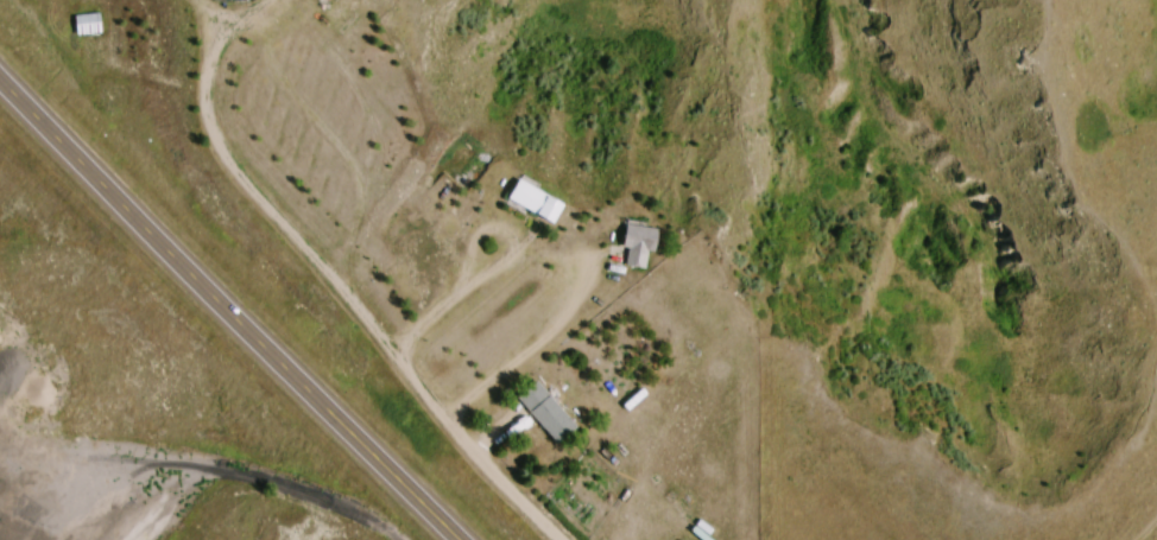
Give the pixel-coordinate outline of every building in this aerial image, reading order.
[(569,202),(523,178),(512,199),(558,223),(569,202)] [(647,267),(649,249),(660,251),(663,227),(629,223),(624,264),(647,267)] [(579,427),(541,380),(520,395),(558,444),(579,427)]
